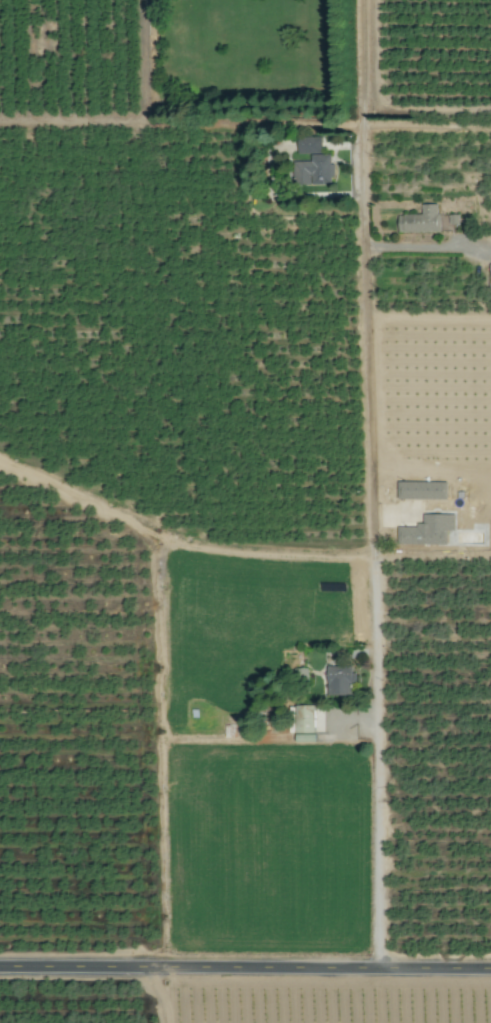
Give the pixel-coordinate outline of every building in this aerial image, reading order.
[(297,138),(297,154),(321,153),(321,137),(297,138)] [(332,185),(331,155),(310,155),(310,161),(293,162),(293,185),(332,185)] [(398,233),(439,232),(439,204),(421,205),(422,215),(398,215),(398,233)] [(447,500),(447,482),(398,481),(397,499),(447,500)] [(397,544),(446,545),(447,530),(454,530),(454,515),(423,514),(422,526),(397,525),(397,544)] [(327,696),(350,696),(350,683),(356,683),(356,674),(352,674),(351,666),(327,667),(327,696)] [(314,705),(295,706),(296,733),(315,733),(314,705)]
